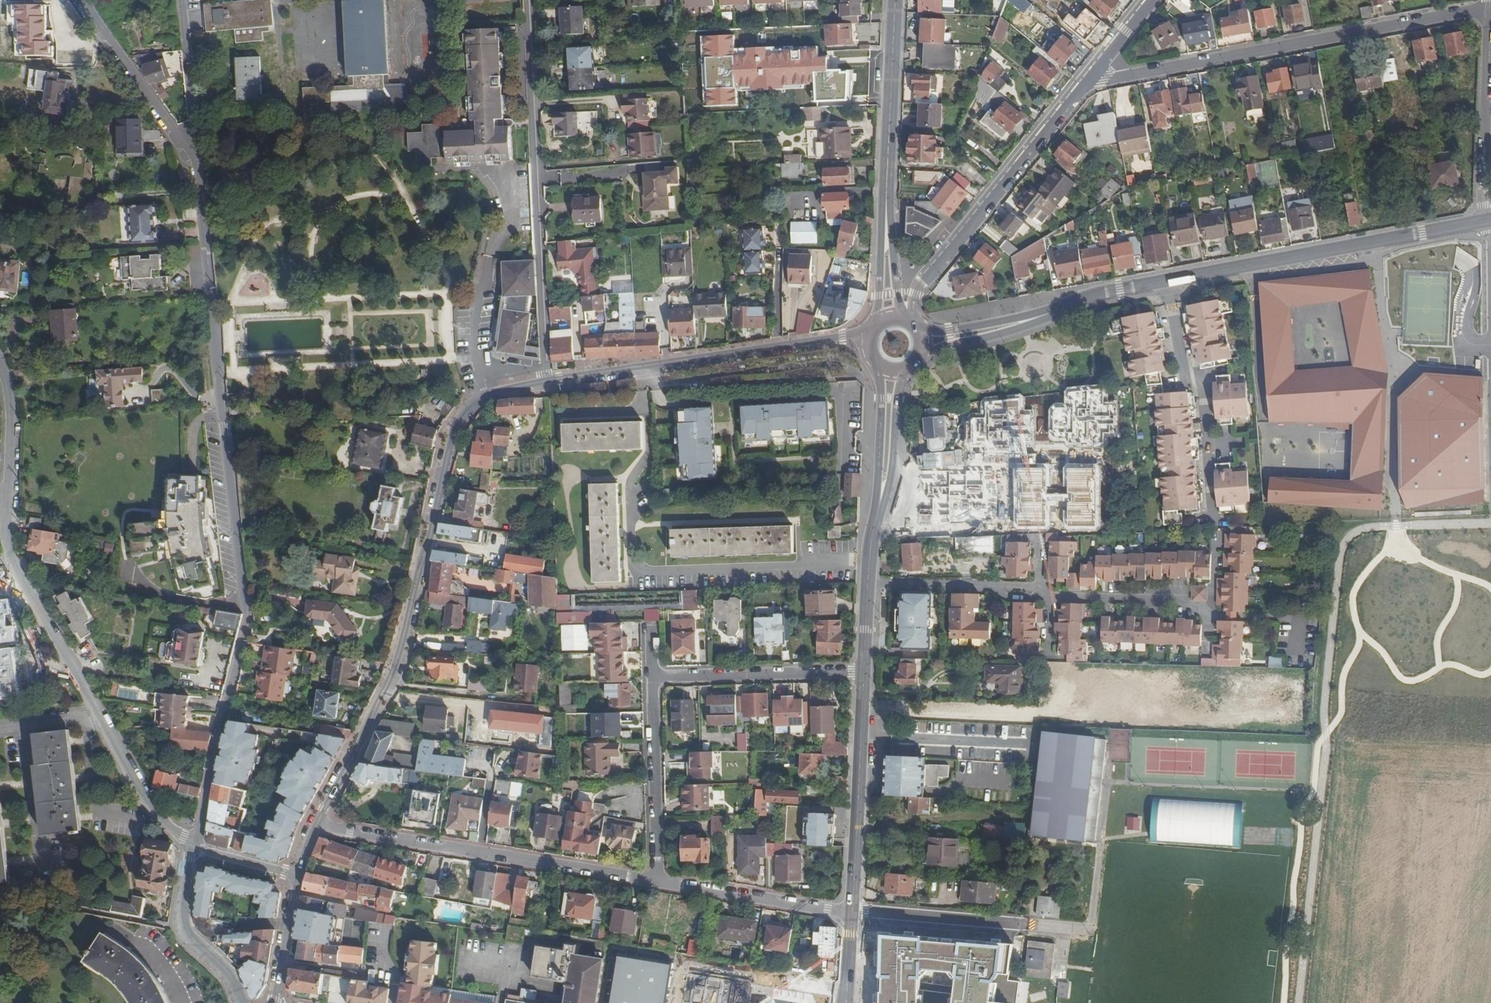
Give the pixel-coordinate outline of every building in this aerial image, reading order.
[(208,32),(235,30),(237,43),(265,41),(264,32),(271,32),(271,27),(274,27),(272,0),(267,0),(206,5),(208,32)] [(333,91),(333,107),(333,111),(391,109),(408,108),(408,104),(407,87),(390,88),(385,0),(346,3),(351,90),(333,91)] [(735,5),(752,4),(751,0),(722,0),(722,12),(735,11),(735,5)] [(842,21),(863,21),(864,0),(842,0),(842,21)] [(920,14),(941,15),(942,0),(921,0),(920,14)] [(1032,4),(1027,0),(1009,0),(1025,12),(1032,4)] [(1091,6),(1106,18),(1119,3),(1116,0),(1096,0),(1091,6)] [(47,5),(9,5),(9,23),(16,23),(16,56),(55,56),(55,41),(47,41),(47,5)] [(1302,7),(1285,10),(1287,26),(1305,23),(1302,7)] [(582,8),(563,8),(563,17),(564,17),(565,35),(583,35),(582,8)] [(1372,21),(1370,8),(1361,10),(1363,22),(1372,21)] [(1086,42),(1102,23),(1087,10),(1077,22),(1070,16),(1063,24),(1086,42)] [(1250,16),(1249,11),(1239,13),(1239,18),(1222,21),(1225,35),(1245,31),(1245,34),(1253,32),(1252,30),(1250,16)] [(1256,15),(1250,16),(1252,30),(1276,26),(1274,11),(1256,14),(1256,15)] [(1183,27),(1213,22),(1212,16),(1178,21),(1183,26),(1183,27)] [(1001,18),(993,38),(1003,42),(1010,25),(1001,18)] [(946,21),(923,19),(922,32),(946,34),(946,21)] [(1183,27),(1187,46),(1216,40),(1213,22),(1183,27)] [(852,25),(826,27),(826,39),(827,39),(828,47),(853,46),(852,25)] [(1170,25),(1154,33),(1163,49),(1179,41),(1170,25)] [(826,27),(690,32),(692,87),(737,85),(737,75),(791,72),(791,69),(799,69),(798,57),(790,57),(790,41),(826,39),(826,27)] [(471,89),(472,101),(504,100),(500,30),(489,30),(478,31),(468,32),(470,79),(468,79),(469,90),(471,89)] [(1463,34),(1445,37),(1449,57),(1468,54),(1463,34)] [(1051,40),(1042,50),(1048,56),(1049,54),(1064,66),(1078,49),(1065,37),(1058,45),(1051,40)] [(1433,40),(1415,44),(1418,64),(1437,60),(1433,40)] [(955,69),(956,46),(927,44),(926,68),(955,69)] [(1055,70),(1059,65),(1048,56),(1042,50),(1037,47),(1033,53),(1041,59),(1029,74),(1046,88),(1059,73),(1055,70)] [(570,51),(571,70),(592,69),(591,49),(570,51)] [(163,58),(162,53),(138,56),(143,63),(163,58)] [(260,58),(238,59),(240,101),(262,100),(260,58)] [(1396,58),(1384,60),(1388,81),(1400,79),(1396,58)] [(145,66),(150,84),(158,82),(158,83),(166,80),(164,70),(166,70),(164,62),(161,63),(161,62),(145,66)] [(991,84),(990,86),(999,93),(1007,83),(1001,78),(1005,73),(1002,70),(1002,69),(994,63),(983,77),(991,84)] [(1319,64),(1290,70),(1294,90),(1323,84),(1319,64)] [(1385,87),(1380,65),(1355,69),(1359,92),(1385,87)] [(594,89),(592,69),(571,70),(572,90),(594,89)] [(30,70),(28,89),(44,91),(44,96),(47,99),(43,102),(43,108),(46,112),(67,114),(70,95),(71,95),(73,80),(60,79),(60,73),(30,70)] [(1275,74),(1268,75),(1271,93),(1291,90),(1287,70),(1274,72),(1275,74)] [(917,86),(917,104),(921,105),(934,105),(934,99),(931,99),(931,90),(937,90),(937,79),(932,79),(932,78),(915,77),(914,86),(917,86)] [(979,77),(968,106),(973,108),(977,99),(985,105),(988,102),(994,107),(981,124),(1004,142),(1026,115),(999,93),(990,86),(979,77)] [(1258,78),(1240,81),(1241,84),(1237,85),(1239,97),(1243,97),(1246,112),(1264,109),(1258,78)] [(839,108),(838,80),(808,81),(808,100),(812,100),(812,109),(821,109),(839,108)] [(333,88),(305,87),(305,102),(332,103),(333,88)] [(1187,89),(1171,93),(1176,116),(1191,113),(1187,89)] [(1157,97),(1150,98),(1156,129),(1167,127),(1165,114),(1173,113),(1169,92),(1156,94),(1157,97)] [(644,101),(644,93),(625,94),(625,101),(623,101),(623,109),(628,109),(629,114),(629,124),(651,123),(649,100),(644,101)] [(512,160),(511,127),(505,127),(505,120),(504,100),(472,101),(474,131),(447,133),(449,164),(512,160)] [(934,105),(921,105),(920,127),(941,128),(942,106),(934,105)] [(821,109),(812,109),(808,109),(808,121),(821,121),(821,109)] [(561,137),(579,136),(578,112),(555,113),(555,123),(561,123),(561,137)] [(1123,113),(1114,115),(1117,128),(1125,127),(1123,113)] [(1089,147),(1119,142),(1117,128),(1114,115),(1114,114),(1100,117),(1101,124),(1086,126),(1089,147)] [(140,122),(119,123),(120,153),(141,152),(140,122)] [(1120,130),(1125,157),(1156,151),(1150,124),(1120,130)] [(439,142),(438,127),(424,127),(424,135),(409,136),(409,151),(417,151),(418,166),(432,165),(432,158),(447,157),(446,142),(439,142)] [(818,140),(818,130),(808,130),(808,141),(818,140)] [(823,144),(818,144),(819,159),(851,157),(851,130),(823,131),(823,144)] [(959,131),(956,138),(968,149),(973,142),(959,131)] [(1373,132),(1362,134),(1364,143),(1390,139),(1390,134),(1383,135),(1383,133),(1373,135),(1373,132)] [(655,136),(630,138),(631,159),(657,158),(657,157),(655,136)] [(937,148),(937,138),(913,137),(912,164),(937,165),(937,159),(943,159),(944,149),(937,148)] [(1304,147),(1306,154),(1335,149),(1333,137),(1318,140),(1319,144),(1304,147)] [(1056,155),(1061,160),(1063,161),(1061,164),(1072,173),(1076,169),(1072,165),(1081,154),(1067,142),(1056,155)] [(73,188),(69,187),(68,198),(71,199),(70,208),(84,210),(85,200),(88,200),(92,166),(85,165),(86,156),(47,151),(47,154),(42,154),(41,159),(46,160),(46,165),(41,165),(40,172),(54,173),(53,175),(62,176),(62,174),(74,176),(73,188)] [(1083,152),(1081,154),(1072,165),(1076,169),(1078,166),(1078,167),(1088,156),(1083,152)] [(1334,155),(1324,157),(1326,164),(1336,162),(1334,155)] [(687,170),(695,169),(695,160),(687,160),(687,170)] [(1455,163),(1430,166),(1433,189),(1458,185),(1455,163)] [(804,165),(783,165),(784,177),(799,177),(799,175),(804,175),(804,165)] [(646,199),(643,199),(644,212),(664,211),(663,198),(669,197),(668,185),(678,184),(677,168),(665,168),(666,173),(644,174),(645,186),(646,199)] [(1126,177),(1126,178),(1128,188),(1158,183),(1156,175),(1156,171),(1134,175),(1133,168),(1125,170),(1126,177)] [(698,186),(698,169),(695,169),(687,170),(688,186),(698,186)] [(826,186),(850,185),(849,170),(826,171),(826,186)] [(1056,207),(1074,184),(1057,170),(1038,193),(1056,207)] [(939,180),(944,174),(943,173),(916,172),(916,185),(935,186),(939,180)] [(62,174),(62,176),(70,177),(69,187),(73,188),(74,176),(62,174)] [(944,174),(939,180),(948,187),(953,182),(952,181),(944,174)] [(953,182),(965,191),(970,185),(957,175),(952,181),(953,182)] [(1210,184),(1210,176),(1195,176),(1195,185),(1210,184)] [(1101,204),(1110,199),(1120,188),(1111,180),(1108,184),(1102,180),(1097,186),(1103,190),(1095,199),(1101,204)] [(949,217),(968,193),(965,191),(953,182),(948,187),(934,205),(948,216),(949,217)] [(1028,199),(1036,190),(1033,188),(1025,197),(1028,199)] [(1057,207),(1056,207),(1038,193),(1036,190),(1028,199),(1025,197),(1017,208),(1032,220),(1040,210),(1049,217),(1057,207)] [(848,195),(825,195),(825,211),(829,211),(829,226),(843,225),(843,211),(849,211),(848,195)] [(1352,195),(1344,197),(1350,228),(1361,226),(1357,204),(1354,205),(1352,195)] [(1258,231),(1252,198),(1230,202),(1236,235),(1258,231)] [(601,199),(577,200),(578,223),(602,222),(601,199)] [(931,203),(917,202),(917,208),(909,209),(908,234),(923,240),(948,216),(934,205),(931,203)] [(155,205),(129,207),(132,244),(158,242),(157,231),(153,231),(152,217),(156,217),(155,205)] [(1301,210),(1290,212),(1294,231),(1314,227),(1313,218),(1303,219),(1301,210)] [(1017,231),(1023,223),(1013,214),(1000,229),(1011,237),(1017,231)] [(1228,236),(1225,215),(1202,219),(1206,241),(1228,236)] [(1199,242),(1194,216),(1171,220),(1176,247),(1199,242)] [(1291,240),(1287,219),(1260,224),(1264,245),(1291,240)] [(1073,221),(1063,227),(1064,235),(1076,233),(1073,221)] [(860,225),(846,222),(838,251),(836,257),(846,259),(850,245),(854,247),(860,225)] [(817,224),(794,224),(794,243),(817,242),(817,224)] [(159,229),(159,239),(182,239),(182,230),(159,229)] [(743,230),(744,253),(762,252),(764,252),(763,246),(763,240),(762,229),(743,230)] [(1104,250),(1110,249),(1107,235),(1101,237),(1104,250)] [(1141,256),(1138,237),(1131,238),(1132,244),(1122,246),(1124,256),(1115,258),(1118,270),(1136,267),(1135,257),(1141,256)] [(1170,250),(1168,238),(1146,242),(1148,254),(1145,254),(1147,265),(1169,260),(1167,250),(1170,250)] [(1027,265),(1046,254),(1044,241),(1044,239),(1020,253),(1012,258),(1016,280),(1029,278),(1027,265)] [(1044,241),(1046,254),(1054,252),(1052,240),(1044,241)] [(577,241),(561,242),(562,256),(560,256),(561,271),(572,270),(572,271),(573,271),(573,275),(578,275),(578,276),(579,276),(580,285),(582,285),(583,298),(599,296),(596,259),(599,259),(597,248),(578,250),(577,241)] [(1006,242),(1001,249),(1012,258),(1020,253),(1006,242)] [(987,245),(975,260),(990,272),(1002,257),(987,245)] [(692,250),(662,252),(664,278),(676,277),(676,275),(682,275),(682,277),(693,276),(692,250)] [(1054,254),(1058,277),(1073,274),(1073,277),(1084,275),(1079,250),(1054,254)] [(1107,250),(1083,255),(1087,276),(1111,272),(1107,250)] [(762,252),(744,253),(745,275),(763,274),(763,269),(762,263),(762,252)] [(141,257),(122,259),(123,280),(133,279),(133,290),(144,290),(144,292),(168,291),(167,277),(160,277),(159,270),(162,270),(161,255),(151,256),(151,260),(141,261),(141,257)] [(813,257),(791,256),(790,283),(812,284),(813,257)] [(843,270),(846,259),(836,257),(833,268),(843,270)] [(528,315),(530,297),(532,287),(537,287),(536,261),(522,262),(503,263),(503,278),(510,278),(507,298),(502,339),(500,352),(517,354),(525,355),(526,346),(531,315),(528,315)] [(0,263),(0,290),(15,292),(18,265),(0,263)] [(1271,504),(1382,510),(1389,375),(1369,268),(1259,282),(1260,295),(1271,424),(1311,424),(1350,430),(1351,425),(1354,425),(1352,479),(1270,477),(1271,504)] [(987,272),(982,273),(984,276),(986,282),(990,282),(990,276),(987,272)] [(978,275),(955,279),(959,299),(982,295),(978,275)] [(854,290),(852,302),(849,321),(848,323),(852,321),(862,310),(869,297),(869,293),(854,290)] [(638,359),(636,335),(636,322),(634,294),(621,294),(621,302),(619,302),(620,324),(615,324),(617,360),(638,359)] [(695,311),(696,318),(728,316),(727,294),(695,296),(695,311)] [(583,298),(584,312),(606,310),(605,296),(599,296),(583,298)] [(1198,331),(1200,339),(1219,334),(1221,342),(1201,346),(1203,352),(1205,352),(1208,367),(1222,364),(1221,360),(1232,358),(1223,313),(1234,311),(1232,296),(1196,303),(1201,330),(1198,331)] [(849,321),(852,302),(828,297),(824,316),(849,321)] [(551,308),(551,326),(555,325),(555,319),(572,318),(572,307),(551,308)] [(766,309),(735,309),(735,328),(766,328),(766,309)] [(74,311),(54,312),(55,341),(76,340),(74,311)] [(671,312),(672,333),(687,333),(687,336),(697,335),(696,318),(695,311),(671,312)] [(1180,428),(1194,427),(1194,420),(1190,419),(1189,393),(1178,394),(1164,396),(1163,385),(1160,373),(1165,372),(1163,362),(1166,361),(1164,354),(1150,357),(1150,359),(1145,360),(1143,349),(1148,348),(1149,350),(1163,347),(1162,340),(1159,340),(1154,313),(1127,318),(1127,320),(1112,323),(1115,336),(1129,333),(1138,378),(1148,376),(1150,386),(1151,398),(1153,398),(1163,526),(1175,525),(1174,518),(1171,518),(1171,512),(1185,512),(1200,512),(1200,505),(1197,505),(1195,483),(1198,483),(1198,477),(1184,478),(1182,478),(1182,480),(1177,480),(1176,470),(1182,469),(1182,471),(1183,471),(1198,470),(1197,463),(1193,464),(1192,441),(1196,441),(1195,435),(1181,436),(1179,436),(1179,438),(1173,438),(1172,427),(1179,427),(1179,430),(1180,429),(1180,428)] [(811,333),(816,317),(804,314),(798,335),(811,333)] [(646,322),(636,322),(636,335),(647,334),(646,322)] [(606,340),(607,360),(617,360),(615,324),(607,325),(606,335),(606,340)] [(575,361),(573,332),(552,334),(554,362),(575,361)] [(661,357),(661,356),(660,334),(647,334),(636,335),(638,359),(661,357)] [(1219,334),(1200,339),(1201,346),(1221,342),(1219,334)] [(590,361),(607,360),(606,340),(589,341),(590,361)] [(525,355),(540,357),(540,348),(526,346),(525,355)] [(1150,357),(1164,354),(1163,347),(1149,350),(1148,348),(1143,349),(1145,360),(1150,359),(1150,357)] [(20,355),(10,358),(14,371),(25,370),(20,355)] [(96,371),(97,386),(106,386),(107,408),(125,408),(124,385),(143,384),(142,368),(96,371)] [(1216,380),(1217,394),(1236,393),(1237,400),(1217,402),(1218,415),(1220,415),(1221,422),(1235,421),(1234,414),(1248,413),(1246,378),(1232,379),(1232,372),(1218,373),(1218,380),(1216,380)] [(1426,373),(1399,398),(1400,491),(1407,510),(1484,503),(1483,377),(1426,373)] [(641,378),(621,378),(621,389),(641,389),(641,378)] [(168,391),(152,391),(152,407),(169,406),(168,391)] [(1236,393),(1217,394),(1217,402),(1237,400),(1236,393)] [(443,412),(449,416),(459,402),(452,398),(443,412)] [(535,413),(535,398),(515,399),(499,401),(498,413),(535,413)] [(828,402),(813,403),(814,407),(810,407),(810,403),(760,406),(760,410),(757,410),(756,406),(742,407),(744,441),(773,440),(773,437),(800,435),(801,438),(830,437),(828,402)] [(710,407),(679,409),(680,423),(677,423),(679,465),(682,464),(683,479),(714,477),(712,435),(709,435),(709,430),(711,429),(710,407)] [(943,409),(926,411),(929,448),(933,451),(943,450),(946,446),(946,438),(947,437),(945,418),(944,417),(943,409)] [(643,422),(564,425),(565,451),(644,448),(643,422)] [(440,429),(418,424),(413,444),(433,448),(440,429)] [(358,426),(354,441),(360,443),(356,461),(378,466),(386,432),(358,426)] [(1194,427),(1180,428),(1180,429),(1179,430),(1179,427),(1172,427),(1173,438),(1179,438),(1179,436),(1181,436),(1195,435),(1194,427)] [(496,428),(496,433),(493,459),(503,460),(504,455),(507,455),(508,444),(510,444),(511,430),(496,428)] [(473,466),(492,468),(493,459),(496,433),(480,432),(478,443),(476,443),(473,466)] [(956,462),(957,469),(966,468),(965,461),(956,462)] [(1232,488),(1215,489),(1216,504),(1218,504),(1218,511),(1232,510),(1231,503),(1245,502),(1243,467),(1230,468),(1229,461),(1215,462),(1215,469),(1213,469),(1214,481),(1231,480),(1232,488)] [(1198,470),(1183,471),(1182,471),(1182,469),(1176,470),(1177,480),(1182,480),(1182,478),(1184,478),(1198,477),(1198,470)] [(502,473),(492,472),(492,475),(491,481),(492,481),(501,481),(502,473)] [(491,481),(492,475),(482,474),(480,489),(491,490),(492,481),(491,481)] [(861,505),(861,475),(847,474),(846,499),(846,501),(853,502),(853,504),(861,505)] [(205,523),(204,506),(201,506),(202,493),(200,493),(202,476),(183,476),(184,480),(170,479),(170,520),(133,526),(136,553),(173,549),(185,589),(194,586),(195,590),(214,584),(210,568),(212,568),(209,557),(212,556),(207,540),(205,523)] [(1231,480),(1214,481),(1215,489),(1232,488),(1231,480)] [(618,484),(591,485),(594,582),(620,581),(618,484)] [(403,499),(395,497),(397,489),(385,486),(382,502),(379,501),(375,504),(374,508),(377,513),(379,513),(376,528),(388,530),(390,522),(397,524),(403,499)] [(969,489),(969,502),(977,502),(978,520),(998,519),(997,488),(969,489)] [(459,505),(455,525),(473,528),(477,505),(484,505),(488,503),(489,495),(463,491),(461,506),(459,505)] [(839,506),(832,507),(834,522),(841,521),(839,506)] [(31,518),(29,529),(33,529),(40,531),(42,520),(31,518)] [(473,528),(455,525),(441,523),(439,532),(460,536),(460,539),(479,542),(482,530),(473,528)] [(792,526),(672,530),(673,557),(793,553),(792,526)] [(840,527),(829,527),(829,537),(840,537),(840,527)] [(1224,556),(1224,561),(1224,567),(1231,567),(1231,574),(1225,574),(1225,582),(1218,582),(1218,605),(1224,605),(1224,613),(1226,613),(1237,613),(1244,613),(1244,604),(1246,604),(1246,582),(1244,582),(1244,575),(1251,575),(1251,560),(1252,560),(1252,548),(1253,548),(1253,535),(1245,535),(1245,527),(1229,528),(1229,535),(1225,535),(1225,548),(1232,548),(1232,556),(1224,556)] [(58,543),(59,534),(40,531),(33,529),(29,550),(43,552),(42,563),(58,566),(68,559),(70,545),(58,543)] [(1086,562),(1086,567),(1078,567),(1078,575),(1067,575),(1067,567),(1066,559),(1072,559),(1072,552),(1075,551),(1075,542),(1068,543),(1068,537),(1059,538),(1059,534),(1044,534),(1045,544),(1049,544),(1049,568),(1049,580),(1066,580),(1066,585),(1066,589),(1094,589),(1094,584),(1094,579),(1099,578),(1100,583),(1123,582),(1123,578),(1133,578),(1133,583),(1146,582),(1146,574),(1152,574),(1152,577),(1162,578),(1162,573),(1168,573),(1168,577),(1177,577),(1177,575),(1189,575),(1189,572),(1194,572),(1194,578),(1211,578),(1211,562),(1211,554),(1203,554),(1203,551),(1163,552),(1162,553),(1146,553),(1145,555),(1130,554),(1128,556),(1113,556),(1113,558),(1096,558),(1096,562),(1086,562)] [(1031,571),(1032,568),(1032,558),(1029,557),(1029,543),(1022,543),(1022,535),(1005,536),(1006,557),(1002,559),(1002,564),(1007,567),(1007,569),(1007,578),(1026,578),(1026,571),(1031,571)] [(994,537),(957,538),(957,556),(994,554),(994,537)] [(923,566),(922,540),(904,541),(905,567),(923,566)] [(433,560),(435,561),(455,563),(468,565),(469,556),(435,551),(433,560)] [(507,554),(505,571),(542,576),(544,560),(507,554)] [(326,562),(318,561),(316,579),(325,581),(326,576),(336,578),(334,591),(355,594),(358,570),(353,569),(355,558),(329,555),(328,558),(327,558),(326,562)] [(435,561),(430,592),(466,597),(467,590),(463,586),(458,585),(455,582),(452,582),(455,563),(435,561)] [(505,571),(498,569),(496,582),(509,584),(514,585),(515,582),(531,583),(528,605),(536,606),(550,608),(558,609),(558,595),(557,578),(542,576),(505,571)] [(1206,586),(1193,586),(1193,600),(1207,600),(1206,586)] [(655,622),(662,621),(662,618),(661,612),(698,610),(698,590),(681,591),(681,603),(634,604),(573,606),(573,613),(590,613),(591,611),(607,611),(613,611),(648,610),(649,621),(655,622)] [(94,620),(81,596),(73,601),(69,591),(58,597),(81,641),(93,634),(87,623),(94,620)] [(901,599),(900,599),(900,640),(903,641),(903,648),(929,648),(928,635),(930,635),(929,627),(932,625),(932,620),(929,618),(929,605),(932,603),(931,593),(929,591),(904,591),(901,593),(901,599)] [(462,606),(470,607),(471,598),(466,597),(430,592),(427,592),(425,601),(448,604),(444,625),(459,627),(459,626),(460,616),(462,606)] [(834,593),(807,594),(808,613),(834,613),(834,593)] [(953,609),(950,609),(950,638),(991,639),(991,622),(976,622),(975,612),(980,612),(980,593),(953,593),(953,609)] [(558,624),(591,623),(590,613),(573,613),(573,606),(573,595),(558,595),(558,609),(558,624)] [(511,603),(471,598),(470,607),(469,610),(491,613),(489,628),(506,631),(511,603)] [(733,601),(715,602),(715,615),(719,615),(720,618),(718,619),(718,624),(726,631),(725,632),(729,636),(736,636),(740,628),(740,617),(743,614),(742,600),(737,598),(733,598),(733,601)] [(337,604),(309,600),(307,616),(329,619),(344,640),(356,631),(337,604)] [(1019,662),(1032,663),(1032,655),(1036,655),(1035,629),(1032,629),(1032,624),(1040,624),(1040,610),(1033,610),(1033,603),(1014,604),(1014,610),(1011,610),(1011,624),(1014,624),(1014,639),(1016,639),(1016,647),(1013,647),(1013,655),(1019,655),(1019,662)] [(1063,656),(1063,663),(1081,664),(1081,658),(1077,657),(1077,644),(1074,644),(1074,628),(1075,627),(1075,619),(1078,618),(1079,606),(1061,606),(1061,611),(1053,611),(1053,631),(1054,630),(1054,638),(1056,638),(1056,656),(1063,656)] [(242,615),(228,612),(208,609),(205,622),(238,630),(242,615)] [(1226,621),(1237,621),(1237,613),(1226,613),(1226,621)] [(791,622),(791,615),(776,615),(776,618),(756,618),(757,642),(776,641),(776,643),(784,643),(784,641),(791,640),(791,638),(791,622)] [(460,616),(459,626),(466,627),(468,617),(460,616)] [(1130,623),(1130,619),(1119,619),(1119,623),(1108,623),(1108,618),(1096,618),(1096,645),(1198,647),(1198,625),(1192,624),(1192,620),(1168,619),(1168,624),(1158,624),(1158,619),(1135,619),(1135,624),(1130,623)] [(1237,621),(1226,621),(1217,620),(1216,632),(1220,632),(1220,640),(1218,640),(1218,646),(1210,646),(1210,660),(1214,660),(1214,667),(1241,667),(1242,621),(1237,621)] [(695,621),(674,622),(674,653),(696,653),(695,621)] [(840,632),(841,621),(816,622),(815,631),(820,631),(819,653),(840,654),(841,632),(840,632)] [(623,652),(627,652),(626,637),(621,637),(621,631),(618,631),(618,622),(614,622),(607,623),(591,623),(592,638),(597,638),(597,653),(599,653),(623,652)] [(203,634),(182,631),(178,660),(178,663),(199,666),(203,634)] [(271,640),(250,636),(249,643),(266,645),(270,646),(271,640)] [(791,638),(791,640),(792,653),(800,652),(799,638),(791,638)] [(443,643),(442,651),(467,653),(468,645),(443,643)] [(266,645),(264,656),(268,657),(266,671),(286,674),(292,675),(295,650),(270,646),(266,645)] [(623,666),(623,652),(599,653),(600,683),(628,683),(627,671),(622,671),(620,671),(620,665),(622,666),(623,666)] [(337,656),(334,683),(359,687),(361,676),(357,675),(358,659),(337,656)] [(454,658),(431,656),(429,668),(432,668),(431,679),(458,681),(459,666),(454,665),(454,658)] [(1283,667),(1283,657),(1270,656),(1270,666),(1283,667)] [(915,684),(916,660),(901,659),(901,665),(900,665),(900,675),(897,675),(897,684),(915,684)] [(539,666),(519,664),(518,673),(516,673),(515,680),(517,680),(516,691),(537,693),(539,666)] [(1021,668),(987,667),(986,682),(1000,682),(1000,692),(1020,692),(1021,668)] [(283,701),(286,674),(266,671),(262,671),(259,670),(258,681),(260,681),(258,697),(283,701)] [(470,681),(469,690),(486,692),(487,683),(470,681)] [(560,700),(560,708),(561,714),(576,713),(576,706),(571,706),(571,683),(560,683),(560,700)] [(631,686),(607,686),(607,699),(611,699),(611,705),(630,705),(630,697),(631,697),(631,686)] [(340,694),(320,691),(316,714),(336,717),(340,694)] [(163,710),(161,728),(173,729),(185,730),(186,718),(190,719),(190,713),(191,706),(187,706),(188,695),(162,693),(160,710),(163,710)] [(736,697),(737,712),(743,712),(752,712),(752,717),(767,716),(766,694),(744,695),(744,697),(736,697)] [(736,697),(736,695),(708,696),(708,706),(712,706),(712,716),(708,716),(708,726),(737,725),(737,712),(736,697)] [(774,700),(774,725),(802,724),(802,723),(810,723),(810,707),(810,701),(802,702),(802,699),(793,700),(793,696),(783,697),(783,700),(774,700)] [(552,700),(552,707),(560,708),(560,700),(552,700)] [(692,701),(673,702),(673,716),(675,716),(675,729),(693,729),(692,701)] [(449,709),(428,707),(425,729),(446,731),(446,725),(454,726),(455,717),(448,716),(449,709)] [(833,707),(810,707),(810,723),(811,734),(834,733),(833,707)] [(622,713),(592,714),(593,737),(623,737),(622,713)] [(394,733),(412,736),(414,723),(383,719),(377,731),(394,733)] [(252,724),(228,720),(225,733),(221,749),(220,754),(220,755),(214,783),(236,789),(238,780),(250,782),(253,768),(256,769),(260,750),(257,749),(260,735),(250,733),(252,724)] [(336,728),(334,736),(346,738),(349,739),(354,730),(336,728)] [(171,747),(208,751),(211,733),(200,732),(185,730),(173,729),(171,747)] [(68,730),(35,734),(47,835),(73,832),(73,834),(79,833),(79,831),(80,831),(68,730)] [(377,731),(364,763),(412,770),(417,770),(419,757),(396,754),(395,756),(386,753),(394,733),(377,731)] [(1028,826),(1027,833),(1095,841),(1107,739),(1038,731),(1035,764),(1030,805),(1028,826)] [(299,827),(301,820),(319,787),(322,783),(325,777),(346,738),(334,736),(320,734),(318,748),(314,755),(303,749),(297,761),(294,760),(284,777),(287,779),(280,792),(290,797),(287,804),(283,802),(279,810),(282,812),(278,823),(271,820),(267,828),(271,830),(267,840),(247,834),(243,851),(279,861),(288,856),(291,847),(293,843),(295,838),(299,827)] [(746,735),(737,735),(738,752),(746,752),(746,735)] [(450,775),(464,777),(467,760),(434,756),(436,741),(422,739),(417,770),(432,772),(450,775)] [(618,743),(587,744),(587,774),(610,774),(610,756),(618,755),(618,743)] [(825,745),(825,754),(849,755),(849,746),(825,745)] [(518,777),(542,778),(543,752),(519,751),(518,777)] [(692,768),(689,768),(689,778),(693,780),(713,779),(712,769),(714,769),(714,753),(700,753),(691,753),(691,763),(692,768)] [(823,774),(823,754),(811,753),(802,753),(801,773),(823,774)] [(360,763),(352,778),(366,785),(370,778),(384,780),(410,784),(412,770),(364,763),(360,763)] [(155,787),(155,788),(176,793),(178,785),(171,783),(175,767),(161,764),(155,787)] [(834,777),(834,787),(847,788),(848,778),(834,777)] [(473,788),(486,787),(486,779),(473,779),(473,788)] [(212,796),(211,799),(228,804),(239,807),(240,808),(245,791),(240,790),(214,783),(212,796)] [(179,793),(199,797),(200,789),(181,785),(179,793)] [(708,785),(683,786),(684,810),(708,809),(708,785)] [(825,787),(805,786),(805,793),(824,794),(825,787)] [(439,794),(415,790),(410,819),(434,822),(439,794)] [(768,791),(757,790),(755,814),(757,815),(765,815),(768,791)] [(786,803),(799,804),(799,792),(774,790),(773,802),(786,803)] [(481,820),(484,800),(454,795),(449,827),(465,829),(467,818),(481,820)] [(10,882),(0,796),(0,883),(10,882)] [(930,798),(911,797),(910,814),(928,815),(930,798)] [(1244,802),(1155,797),(1152,843),(1241,848),(1244,802)] [(227,812),(228,804),(211,799),(208,824),(233,831),(238,832),(246,809),(240,808),(239,807),(236,819),(228,817),(228,812),(227,812)] [(521,806),(493,801),(489,823),(496,824),(496,825),(503,827),(504,825),(518,828),(521,806)] [(538,814),(535,834),(558,839),(562,817),(554,817),(556,810),(542,807),(541,815),(538,814)] [(805,813),(804,845),(834,846),(835,814),(805,813)] [(183,816),(181,822),(192,826),(194,823),(195,818),(183,816)] [(1141,831),(1142,816),(1128,816),(1128,830),(1141,831)] [(229,848),(233,831),(208,824),(206,838),(209,843),(229,848)] [(635,829),(614,824),(613,832),(608,831),(606,842),(620,845),(620,847),(630,849),(635,829)] [(726,836),(726,824),(712,824),(712,836),(726,836)] [(982,841),(1026,845),(1027,833),(1028,826),(1006,824),(1006,828),(983,827),(982,841)] [(239,832),(234,849),(243,851),(247,834),(239,832)] [(320,837),(313,855),(323,859),(329,846),(331,841),(320,837)] [(699,837),(683,837),(683,860),(698,860),(698,861),(709,861),(709,839),(699,839),(699,837)] [(759,856),(766,856),(766,855),(766,844),(766,837),(739,837),(739,874),(759,874),(759,856)] [(959,840),(931,838),(930,849),(930,850),(929,850),(929,864),(957,866),(959,840)] [(149,840),(140,885),(146,886),(145,892),(163,895),(164,890),(166,890),(168,882),(165,882),(172,844),(149,840)] [(340,850),(342,845),(331,841),(329,846),(340,850)] [(784,844),(766,844),(766,855),(772,855),(775,849),(792,850),(792,845),(784,844)] [(359,850),(342,845),(340,850),(329,846),(323,859),(350,868),(359,850)] [(359,850),(350,868),(374,876),(379,859),(380,857),(359,850)] [(800,857),(776,856),(776,879),(800,879),(800,857)] [(399,884),(401,884),(406,867),(379,859),(374,876),(399,884)] [(202,872),(194,913),(209,917),(211,917),(216,890),(224,892),(225,884),(230,885),(229,890),(247,895),(247,892),(257,893),(256,900),(264,902),(261,916),(277,916),(281,893),(276,884),(256,879),(256,881),(229,874),(230,872),(210,866),(202,872)] [(492,899),(497,874),(479,870),(477,879),(475,893),(482,895),(492,899)] [(302,889),(325,894),(330,878),(307,873),(302,889)] [(63,874),(47,876),(48,884),(64,882),(63,874)] [(492,899),(513,907),(515,895),(504,893),(506,882),(508,882),(509,876),(497,874),(492,899)] [(913,876),(888,874),(886,892),(911,894),(913,876)] [(518,876),(515,895),(513,907),(512,909),(515,910),(515,912),(524,914),(526,898),(535,899),(537,882),(528,880),(529,878),(521,877),(518,876)] [(350,882),(330,878),(325,894),(347,898),(350,882)] [(423,878),(419,891),(434,894),(437,882),(423,878)] [(1002,884),(996,884),(964,880),(963,891),(963,900),(982,902),(994,903),(995,894),(1001,895),(1002,884)] [(395,891),(350,882),(347,898),(358,901),(358,899),(362,900),(363,896),(379,898),(377,909),(389,911),(395,891)] [(963,900),(963,891),(961,891),(960,903),(981,904),(982,902),(963,900)] [(595,899),(566,893),(564,904),(568,905),(567,914),(592,919),(595,899)] [(299,909),(320,912),(323,900),(301,895),(299,909)] [(1062,897),(1040,895),(1038,915),(1060,917),(1062,897)] [(131,906),(115,902),(113,911),(141,917),(145,899),(133,897),(131,906)] [(327,913),(329,902),(323,900),(320,912),(327,913)] [(347,906),(337,903),(334,915),(344,916),(347,906)] [(355,918),(363,919),(367,920),(368,920),(370,911),(357,908),(355,918)] [(293,938),(299,939),(319,942),(321,942),(323,930),(349,934),(350,931),(353,918),(344,916),(334,915),(330,914),(327,913),(320,912),(299,909),(293,938)] [(616,909),(612,931),(634,935),(638,913),(616,909)] [(375,921),(377,913),(370,911),(368,920),(375,921)] [(192,922),(213,943),(214,942),(216,936),(227,934),(228,928),(207,925),(209,917),(194,913),(192,922)] [(387,915),(377,913),(375,921),(386,923),(387,915)] [(386,923),(394,925),(395,917),(387,915),(386,923)] [(754,942),(757,922),(721,916),(718,936),(736,939),(754,942)] [(353,918),(350,931),(360,933),(363,919),(355,918),(353,918)] [(599,931),(602,921),(594,919),(590,939),(598,940),(599,931)] [(788,950),(792,929),(777,927),(777,926),(776,924),(768,923),(765,946),(788,950)] [(507,934),(506,940),(522,943),(523,934),(524,927),(509,925),(507,934)] [(524,927),(523,934),(552,939),(553,932),(549,932),(524,927)] [(261,931),(258,941),(261,941),(273,944),(275,929),(261,931)] [(607,933),(599,931),(598,940),(605,941),(607,933)] [(166,997),(160,986),(153,976),(146,966),(137,957),(127,950),(105,935),(89,961),(113,977),(120,984),(127,991),(132,998),(135,1002),(168,1002),(166,997)] [(316,960),(319,942),(299,939),(297,957),(316,960)] [(754,942),(736,939),(735,946),(756,948),(757,942),(754,942)] [(691,940),(689,955),(700,957),(702,942),(691,940)] [(270,965),(273,944),(261,941),(257,961),(269,965),(270,965)] [(411,970),(410,976),(413,976),(412,984),(410,983),(404,982),(404,985),(422,987),(423,986),(427,987),(433,988),(434,974),(437,974),(439,955),(436,955),(437,943),(414,941),(412,954),(409,954),(407,969),(411,970)] [(653,941),(652,949),(676,953),(677,946),(672,945),(672,943),(653,941)] [(1056,944),(1029,941),(1025,976),(1052,979),(1056,944)] [(324,961),(327,943),(321,942),(319,942),(316,960),(324,961)] [(339,961),(341,945),(327,943),(324,961),(339,963),(339,961)] [(604,959),(576,954),(577,945),(566,944),(566,950),(538,945),(533,976),(569,982),(566,1002),(597,1002),(604,959)] [(339,961),(362,963),(365,948),(341,945),(339,961)] [(611,1002),(668,1002),(675,963),(619,953),(611,1002)] [(671,1002),(828,1002),(831,982),(679,956),(671,1002)] [(250,959),(240,969),(251,997),(257,999),(269,965),(257,961),(250,959)] [(287,990),(321,995),(321,990),(324,974),(324,973),(305,970),(306,965),(291,963),(287,990)] [(354,979),(368,981),(368,975),(351,972),(351,978),(353,978),(354,979)] [(351,978),(337,976),(324,974),(321,990),(350,993),(353,978),(351,978)] [(369,981),(368,981),(354,979),(350,1002),(385,1002),(387,992),(383,991),(384,987),(369,985),(369,981)] [(1070,984),(1058,983),(1057,999),(1069,1000),(1070,984)] [(451,997),(452,993),(426,989),(427,987),(423,986),(422,987),(404,985),(400,1002),(486,1002),(451,997)] [(427,987),(426,989),(452,993),(451,997),(486,1002),(496,1002),(497,996),(477,994),(451,990),(433,988),(427,987)] [(536,991),(521,988),(519,998),(519,1002),(507,1001),(507,1002),(534,1002),(536,991)] [(879,993),(866,993),(866,1002),(878,1002),(879,993)]
